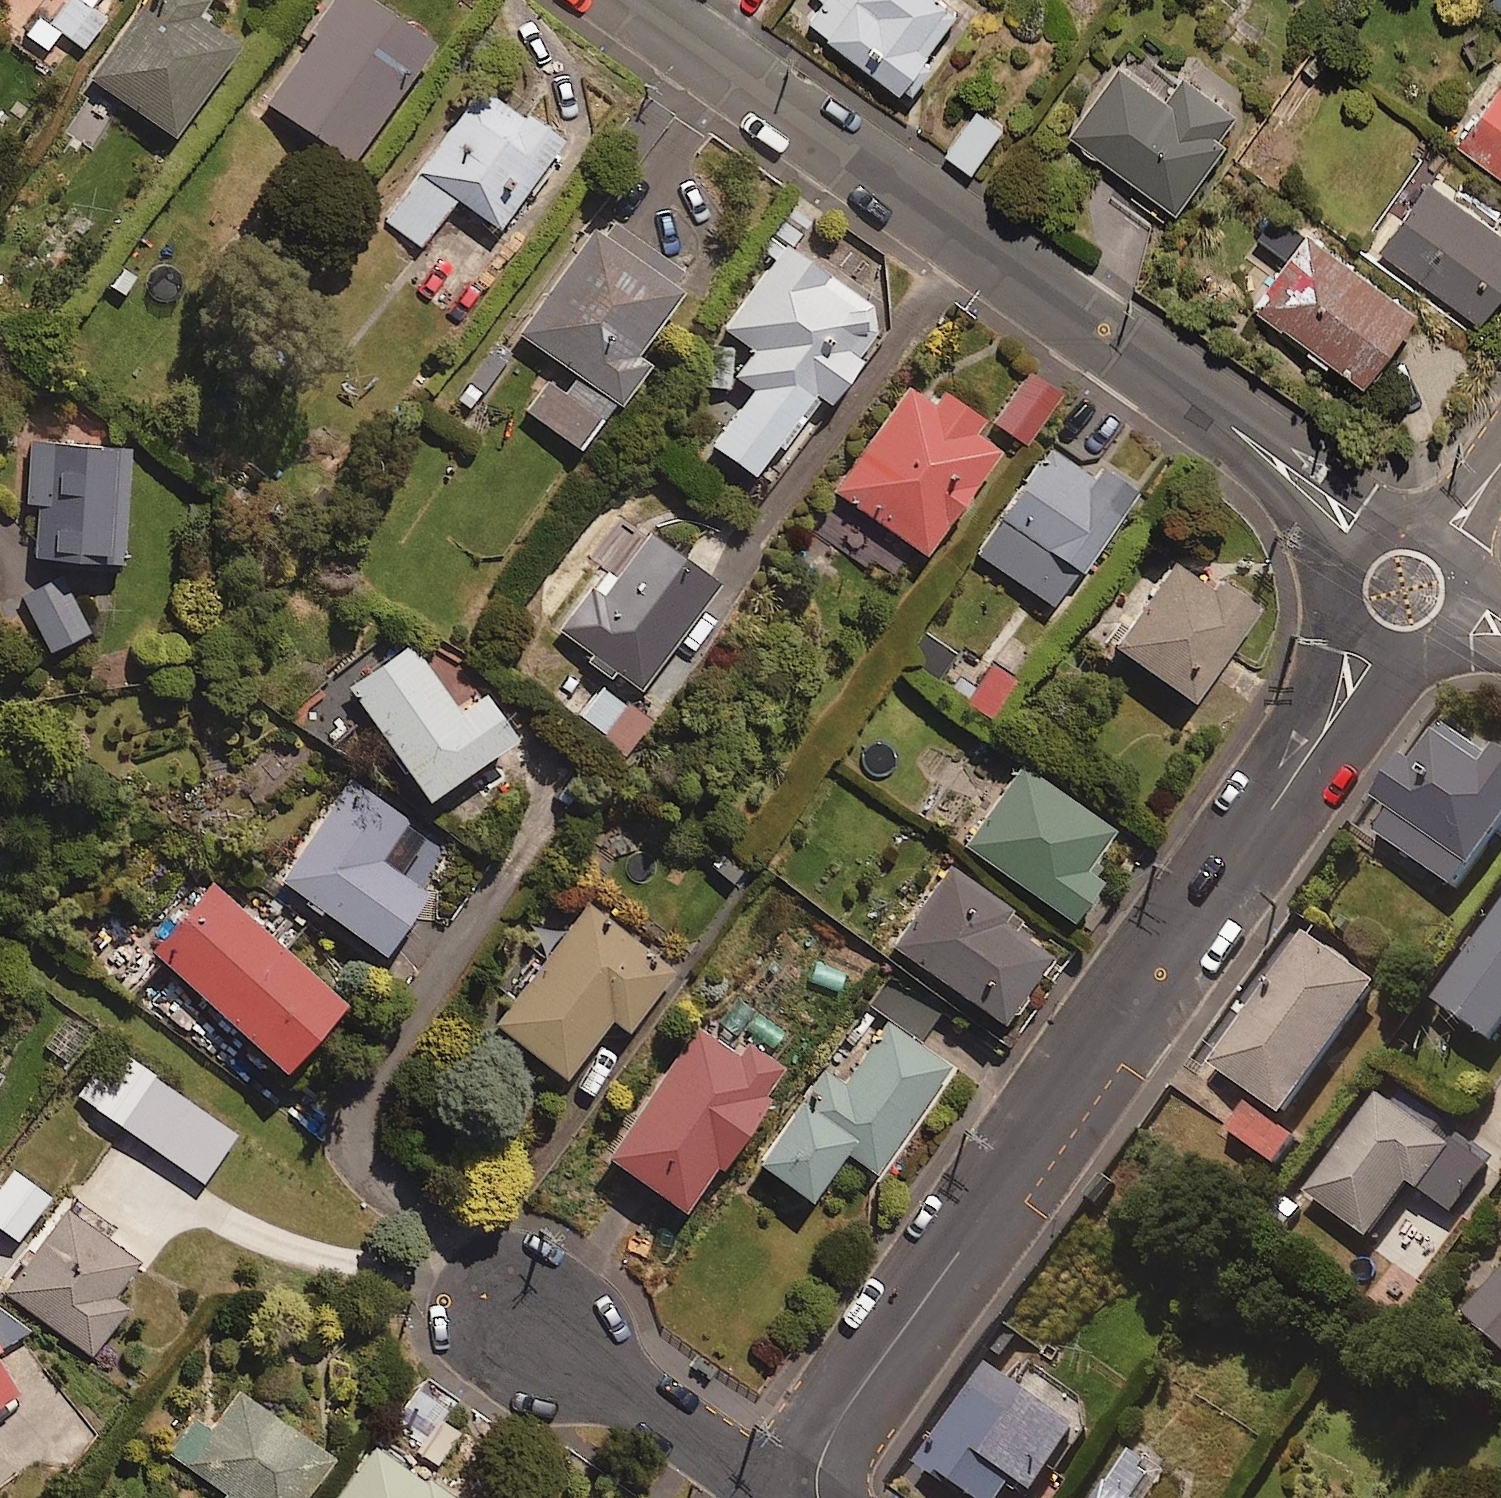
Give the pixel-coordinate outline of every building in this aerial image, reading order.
[(81,0),(63,0),(48,22),(80,44),(101,15),(81,0)] [(87,74),(166,130),(231,37),(197,14),(207,0),(138,0),(87,74)] [(374,0),(329,0),(263,99),(345,154),(425,34),(374,0)] [(956,0),(825,0),(827,2),(812,22),(906,92),(931,59),(920,51),(957,1),(956,0)] [(1491,2),(1500,9),(1500,0),(1492,0),(1491,2)] [(1213,127),(1230,102),(1182,69),(1165,94),(1118,61),(1068,133),(1173,205),(1223,134),(1213,127)] [(1453,141),(1500,174),(1500,71),(1453,141)] [(556,130),(478,78),(383,220),(419,245),(452,195),(494,223),(556,130)] [(999,121),(974,106),(946,152),(971,168),(999,121)] [(1423,169),(1371,240),(1476,316),(1500,280),(1500,225),(1423,169)] [(1256,232),(1287,254),(1253,303),(1359,376),(1414,298),(1308,224),(1310,221),(1279,199),(1256,232)] [(684,270),(597,208),(511,327),(557,359),(522,407),(574,444),(638,355),(628,348),(684,270)] [(805,257),(782,241),(722,326),(749,345),(730,372),(748,385),(708,441),(752,472),(810,390),(820,396),(881,311),(826,273),(838,256),(816,241),(805,257)] [(1059,392),(1028,370),(993,420),(1024,442),(1059,392)] [(969,428),(979,415),(938,385),(929,398),(910,384),(833,488),(917,551),(994,446),(969,428)] [(125,440),(20,431),(14,496),(32,498),(27,551),(115,558),(125,440)] [(1124,496),(1047,445),(976,553),(1053,604),(1124,496)] [(712,578),(641,523),(560,629),(631,685),(680,622),(700,637),(723,608),(702,591),(712,578)] [(1208,583),(1172,557),(1111,642),(1187,695),(1254,602),(1215,574),(1208,583)] [(83,627),(58,570),(17,588),(42,645),(83,627)] [(435,679),(409,640),(343,684),(415,794),(510,731),(463,660),(435,679)] [(620,700),(595,683),(575,711),(600,729),(620,700)] [(1403,758),(1373,801),(1380,805),(1366,825),(1455,888),(1500,824),(1500,749),(1493,743),(1485,754),(1440,721),(1410,763),(1403,758)] [(1107,824),(1018,762),(962,842),(1064,913),(1093,872),(1080,863),(1107,824)] [(406,821),(351,779),(279,876),(375,948),(420,888),(379,857),(406,821)] [(1050,938),(945,864),(890,942),(995,1016),(1050,938)] [(333,994),(208,879),(147,946),(272,1061),(333,994)] [(670,964),(588,898),(490,1020),(556,1072),(604,1012),(621,1026),(670,964)] [(1434,1000),(1491,1040),(1500,1026),(1500,904),(1434,1000)] [(1375,984),(1302,931),(1208,1061),(1282,1114),(1375,984)] [(935,1015),(896,986),(867,1025),(875,1031),(849,1066),(832,1054),(755,1158),(803,1194),(840,1145),(869,1167),(946,1064),(916,1041),(935,1015)] [(731,1054),(697,1027),(603,1148),(676,1205),(782,1070),(743,1039),(731,1054)] [(231,1131),(117,1051),(84,1099),(198,1179),(231,1131)] [(1479,1168),(1378,1093),(1305,1193),(1367,1238),(1409,1181),(1448,1210),(1479,1168)] [(1295,1137),(1244,1102),(1225,1129),(1276,1164),(1295,1137)] [(7,1167),(0,1178),(0,1228),(12,1236),(43,1191),(7,1167)] [(140,1261),(69,1211),(9,1295),(96,1357),(131,1308),(115,1297),(140,1261)] [(1460,1312),(1500,1348),(1500,1266),(1460,1312)] [(0,1308),(0,1341),(24,1328),(0,1308)] [(1077,1424),(985,1363),(919,1462),(973,1497),(1000,1497),(1012,1480),(1031,1492),(1077,1424)] [(10,1385),(0,1370),(0,1391),(10,1385)] [(232,1384),(203,1424),(191,1415),(166,1450),(222,1491),(216,1497),(293,1497),(326,1452),(232,1384)] [(369,1433),(326,1497),(465,1497),(369,1433)] [(1132,1446),(1096,1497),(1147,1497),(1167,1470),(1132,1446)]
